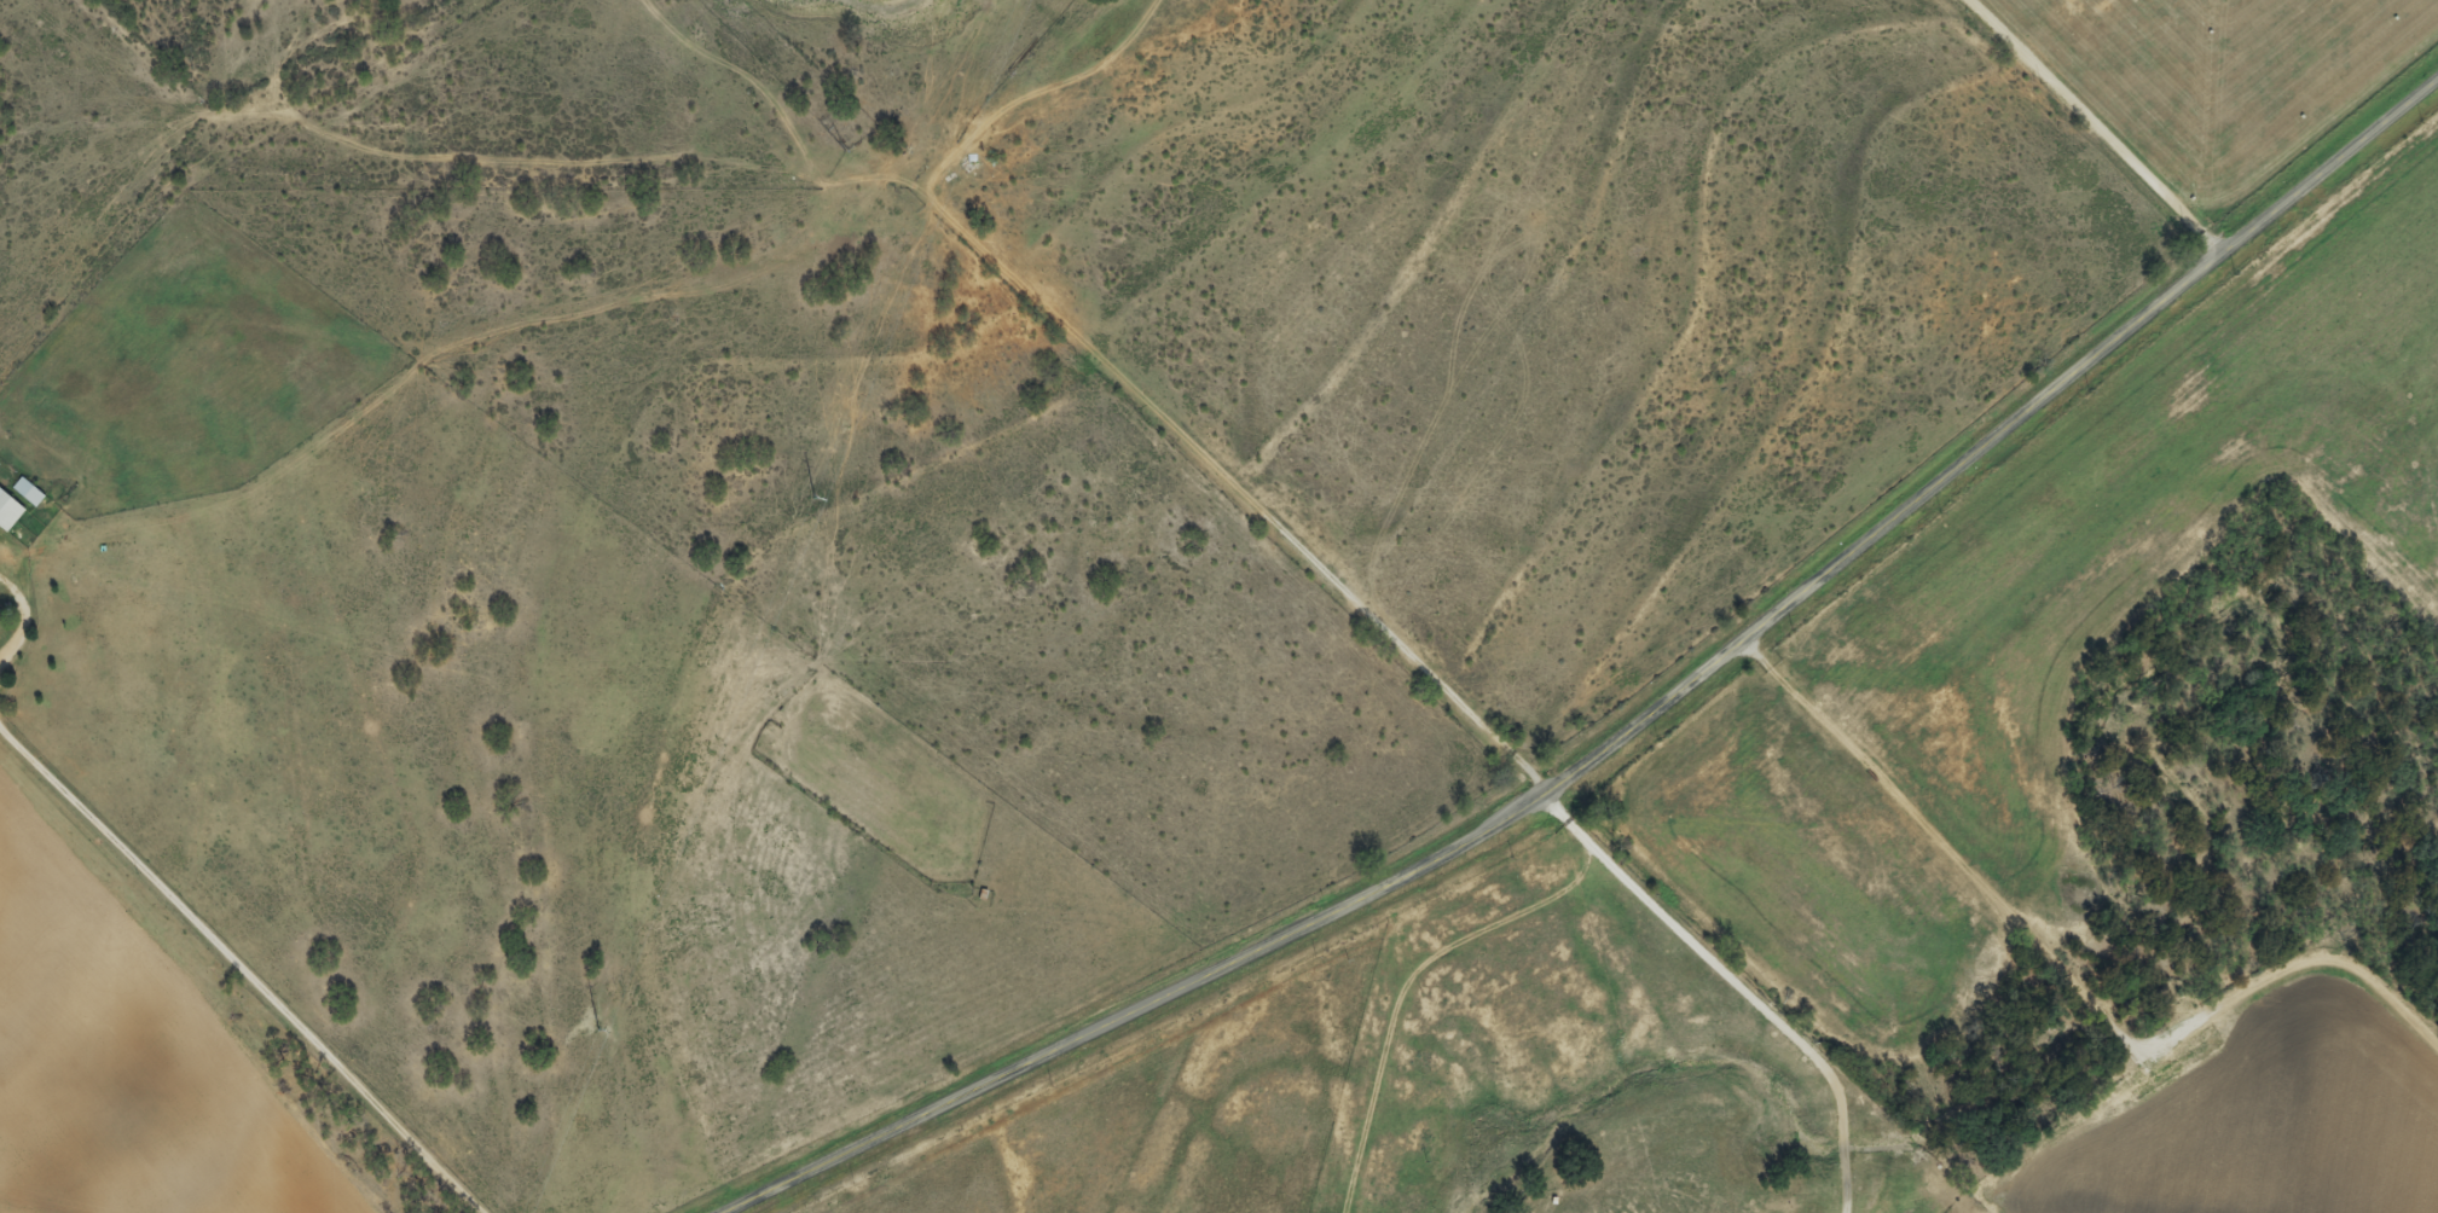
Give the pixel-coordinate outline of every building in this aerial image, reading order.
[(14,489),(39,508),(48,496),(23,478),(14,489)] [(9,533),(29,511),(0,486),(0,526),(9,533)]
